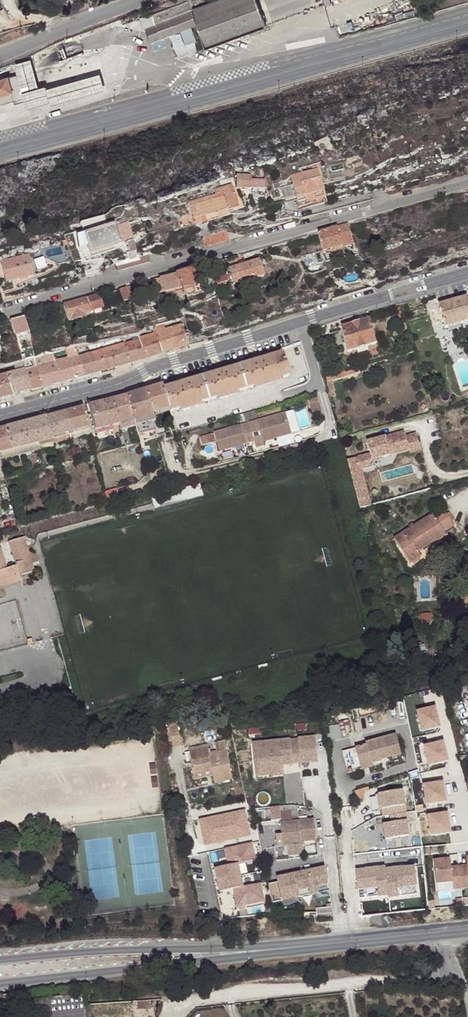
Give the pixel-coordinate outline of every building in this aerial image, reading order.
[(189,0),(180,0),(152,10),(157,26),(147,30),(152,45),(199,29),(193,11),(189,0)] [(193,11),(224,0),(189,0),(193,11)] [(193,11),(199,29),(206,49),(267,28),(257,0),(224,0),(193,11)] [(157,26),(152,10),(141,14),(147,30),(157,26)] [(31,57),(20,61),(32,106),(50,102),(50,103),(104,90),(100,74),(47,89),(46,85),(38,87),(31,57)] [(32,106),(20,61),(16,62),(21,81),(26,98),(28,107),(32,106)] [(26,98),(21,81),(13,83),(12,77),(0,80),(0,104),(26,98)] [(318,170),(290,178),(298,203),(306,200),(307,204),(326,198),(318,170)] [(252,177),(237,177),(237,189),(252,189),(252,177)] [(214,192),(216,196),(188,205),(193,220),(194,220),(196,227),(203,225),(203,224),(207,223),(205,216),(204,212),(226,205),(227,209),(228,211),(239,208),(232,186),(214,192)] [(226,205),(204,212),(205,216),(227,209),(226,205)] [(348,224),(319,232),(324,252),(353,244),(348,224)] [(112,225),(79,234),(82,243),(87,242),(88,246),(90,253),(113,246),(123,244),(119,228),(112,225)] [(130,225),(119,228),(123,244),(134,241),(130,225)] [(203,236),(206,244),(231,237),(228,229),(203,236)] [(80,248),(88,246),(87,242),(82,243),(79,234),(80,248)] [(134,245),(128,246),(130,255),(136,253),(134,245)] [(115,251),(113,246),(90,253),(92,258),(115,251)] [(37,249),(30,251),(33,260),(40,258),(37,249)] [(118,260),(120,268),(152,260),(150,251),(118,260)] [(322,253),(312,256),(316,266),(326,263),(322,253)] [(2,265),(7,284),(19,281),(17,277),(33,272),(29,257),(2,265)] [(259,259),(229,268),(234,285),(264,277),(259,259)] [(173,275),(177,289),(180,288),(182,294),(183,296),(184,298),(186,298),(188,298),(190,299),(191,298),(192,298),(193,296),(193,295),(193,294),(193,293),(193,288),(201,286),(199,278),(208,275),(212,274),(209,263),(173,273),(173,275)] [(35,279),(33,272),(17,277),(19,281),(7,284),(9,290),(23,286),(22,282),(35,279)] [(156,280),(160,294),(177,289),(173,275),(156,280)] [(193,296),(192,298),(213,291),(208,275),(199,278),(201,286),(193,288),(193,293),(193,294),(193,295),(193,296)] [(156,278),(148,281),(152,296),(160,294),(156,280),(156,278)] [(126,287),(119,289),(122,301),(129,299),(126,287)] [(68,303),(64,304),(68,321),(84,316),(82,312),(91,310),(87,297),(68,303)] [(467,298),(439,305),(438,302),(430,305),(432,311),(434,310),(438,323),(444,322),(446,329),(467,322),(467,298)] [(21,316),(12,319),(15,329),(24,327),(21,316)] [(370,319),(342,328),(348,352),(377,343),(370,319)] [(157,331),(163,353),(188,345),(182,323),(157,331)] [(157,331),(139,337),(145,359),(163,353),(157,331)] [(122,337),(76,348),(78,355),(78,356),(84,377),(130,364),(124,344),(124,342),(122,337)] [(124,344),(130,364),(145,359),(139,337),(124,342),(124,344)] [(330,340),(315,345),(316,352),(332,348),(330,340)] [(34,357),(37,366),(43,387),(84,377),(78,356),(78,355),(76,348),(34,357)] [(162,388),(168,408),(169,412),(288,376),(281,352),(162,388)] [(37,366),(24,369),(31,391),(43,387),(37,366)] [(24,369),(6,374),(13,396),(31,391),(24,369)] [(0,376),(0,399),(13,396),(6,374),(0,376)] [(330,383),(328,377),(324,378),(329,397),(336,395),(332,382),(330,383)] [(161,384),(144,389),(151,412),(168,408),(162,388),(161,384)] [(144,389),(127,395),(133,417),(133,420),(137,435),(156,430),(152,415),(151,412),(144,389)] [(127,395),(113,398),(119,421),(133,417),(127,395)] [(113,398),(88,405),(95,430),(119,424),(119,421),(113,398)] [(321,409),(318,399),(309,401),(312,412),(321,409)] [(83,406),(64,411),(69,432),(89,427),(83,406)] [(168,408),(151,412),(153,417),(169,412),(168,408)] [(45,416),(50,437),(69,432),(64,411),(45,416)] [(250,426),(256,447),(265,445),(263,441),(277,437),(292,433),(286,412),(257,420),(258,424),(250,426)] [(45,416),(32,420),(38,442),(51,439),(50,437),(45,416)] [(32,420),(6,427),(12,449),(38,442),(32,420)] [(246,443),(241,424),(214,432),(214,433),(200,437),(202,445),(216,441),(219,450),(246,443)] [(0,428),(0,452),(12,449),(6,427),(0,428)] [(69,432),(71,439),(90,434),(89,427),(69,432)] [(373,452),(350,457),(353,470),(364,467),(376,464),(375,458),(398,452),(397,449),(411,445),(412,449),(413,452),(424,449),(420,433),(409,435),(408,430),(394,434),(395,436),(389,437),(389,435),(370,440),(373,452)] [(51,439),(52,445),(71,439),(69,432),(50,437),(51,439)] [(277,437),(278,442),(293,437),(292,433),(277,437)] [(51,439),(38,442),(40,450),(53,446),(52,445),(51,439)] [(40,450),(38,442),(12,449),(14,456),(40,450)] [(0,452),(0,456),(1,459),(1,460),(14,456),(12,449),(0,452)] [(364,467),(353,470),(360,499),(370,496),(364,467)] [(44,468),(36,470),(38,476),(46,474),(44,468)] [(117,490),(106,493),(108,501),(119,499),(117,490)] [(412,545),(415,550),(422,547),(424,551),(436,543),(437,544),(447,537),(444,532),(452,527),(442,511),(433,516),(432,514),(392,539),(400,552),(412,545)] [(0,537),(0,544),(2,544),(9,542),(7,535),(0,537)] [(11,542),(18,565),(22,576),(36,572),(26,537),(11,542)] [(11,578),(8,568),(2,544),(0,544),(0,582),(11,578)] [(37,577),(36,572),(22,576),(18,565),(8,568),(11,578),(0,582),(0,588),(37,577)] [(426,651),(419,653),(421,660),(428,658),(426,651)] [(417,731),(438,728),(435,705),(414,708),(417,731)] [(339,724),(328,727),(331,740),(342,737),(339,724)] [(168,733),(172,756),(181,755),(177,731),(168,733)] [(312,735),(296,737),(299,763),(315,761),(312,735)] [(296,737),(287,738),(290,764),(299,763),(296,737)] [(354,751),(359,766),(369,763),(370,766),(379,763),(377,759),(381,758),(382,760),(384,759),(384,760),(398,756),(392,737),(363,745),(364,748),(354,751)] [(287,738),(249,742),(253,778),(281,775),(280,765),(290,764),(287,738)] [(421,743),(424,765),(446,761),(443,740),(421,743)] [(189,771),(191,782),(210,777),(212,784),(214,791),(231,787),(221,750),(205,754),(206,755),(188,760),(190,771),(189,771)] [(371,768),(370,766),(369,763),(359,766),(360,772),(371,768)] [(194,789),(212,784),(210,777),(191,782),(194,789)] [(420,782),(421,804),(444,802),(442,780),(420,782)] [(377,791),(379,818),(406,816),(403,789),(377,791)] [(247,810),(199,817),(203,845),(251,838),(247,810)] [(279,811),(282,846),(301,844),(300,842),(315,840),(313,819),(291,821),(290,810),(279,811)] [(423,814),(427,836),(450,832),(446,810),(423,814)] [(407,834),(404,818),(380,823),(383,839),(407,834)] [(233,889),(236,907),(266,902),(263,882),(242,885),(239,862),(257,860),(254,843),(224,847),(226,864),(212,866),(215,892),(233,889)] [(301,844),(282,846),(283,855),(302,853),(301,844)] [(438,889),(467,887),(467,855),(462,855),(463,864),(447,865),(447,857),(430,858),(432,882),(438,882),(438,889)] [(417,863),(353,868),(355,889),(374,887),(375,897),(420,893),(417,863)] [(323,865),(277,876),(283,899),(329,888),(323,865)] [(46,999),(47,1016),(86,1016),(86,995),(46,999)]
